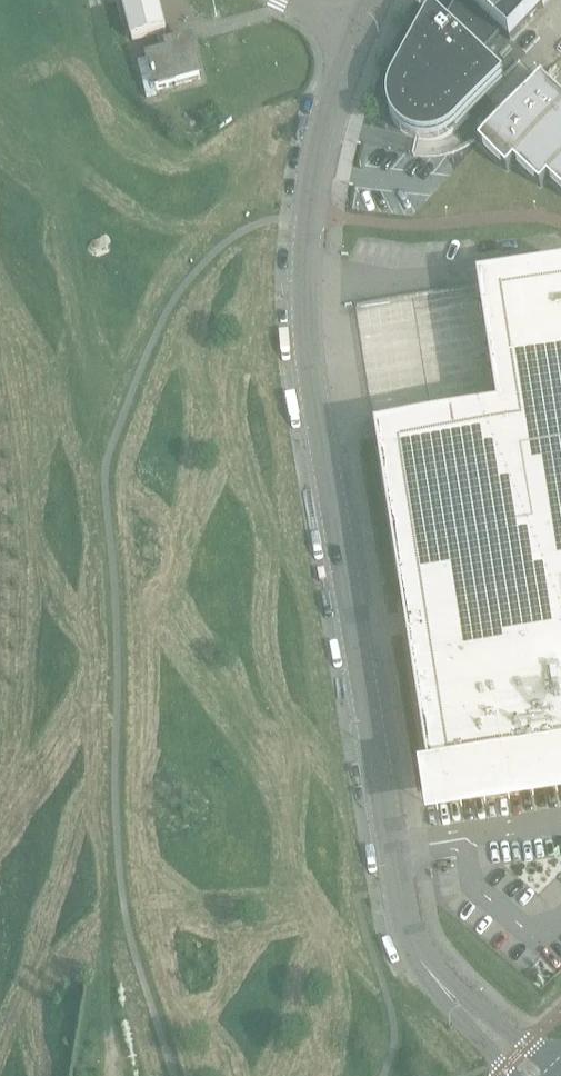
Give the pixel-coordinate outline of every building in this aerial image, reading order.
[(157,0),(122,0),(133,40),(157,34),(161,49),(163,56),(149,60),(157,90),(192,81),(187,62),(196,59),(191,41),(169,47),(157,0)] [(456,3),(454,3),(453,3),(451,3),(450,4),(448,5),(448,6),(447,8),(447,9),(448,11),(449,12),(450,13),(445,22),(433,10),(431,12),(397,73),(391,85),(389,92),(388,100),(389,108),(390,112),(393,120),(398,127),(400,130),(407,135),(415,138),(419,140),(427,141),(435,140),(439,139),(447,136),(453,132),(456,129),(505,78),(481,56),(488,49),(489,49),(491,50),(492,50),(494,50),(495,49),(496,48),(497,46),(497,45),(497,43),(497,42),(496,40),(502,34),(510,41),(534,16),(549,0),(457,0),(456,3)] [(543,80),(544,79),(543,78),(480,145),(507,171),(515,163),(560,114),(560,96),(543,80)] [(515,163),(540,187),(548,179),(560,165),(560,114),(515,163)] [(548,179),(560,191),(560,165),(548,179)] [(377,435),(377,436),(403,600),(405,612),(408,633),(433,788),(539,772),(542,787),(560,784),(560,272),(548,274),(480,284),(500,415),(377,435)]
